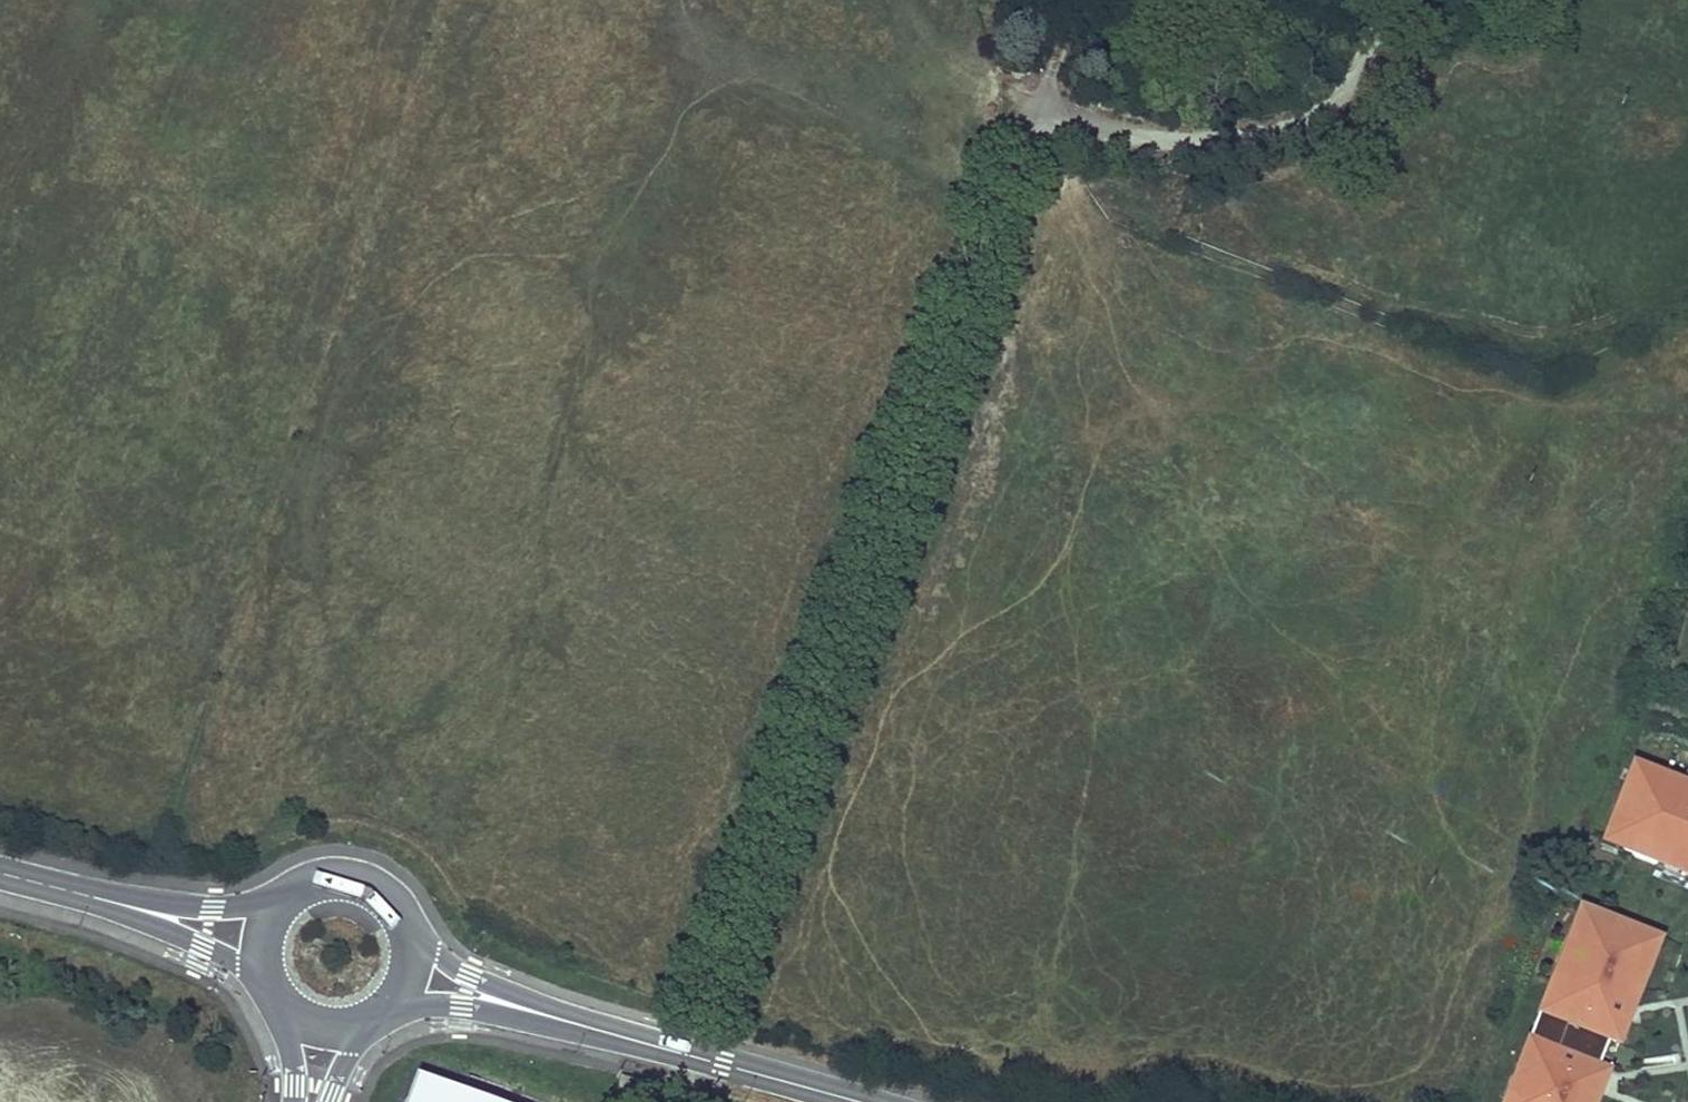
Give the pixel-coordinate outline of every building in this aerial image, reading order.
[(1687,876),(1687,779),(1633,757),(1599,841),(1687,876)] [(1612,1068),(1599,1063),(1608,1041),(1620,1046),(1664,935),(1579,902),(1535,1013),(1538,1014),(1529,1036),(1526,1035),(1500,1101),(1599,1101),(1612,1068)] [(416,1074),(406,1101),(493,1101),(416,1074)]
